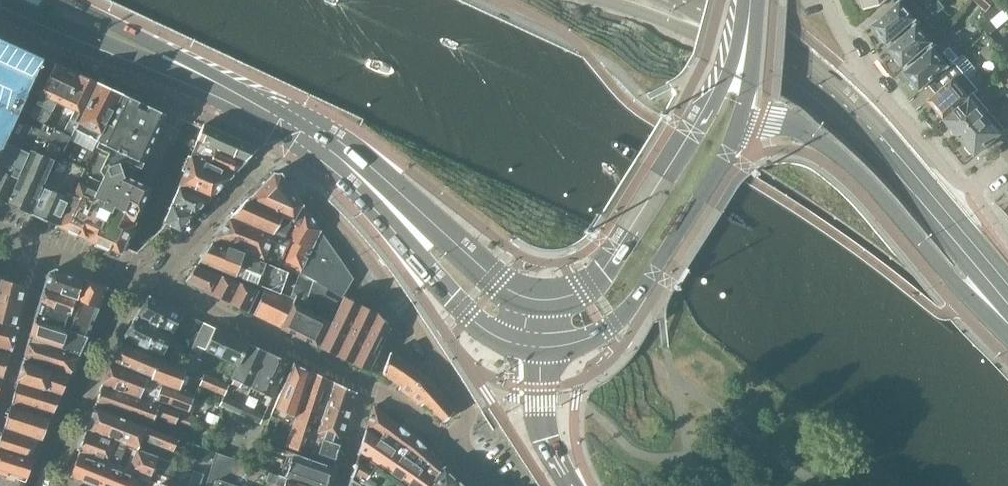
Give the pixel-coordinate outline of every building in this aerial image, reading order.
[(854,3),(860,11),(866,9),(866,10),(884,5),(889,0),(853,0),(854,3)] [(996,0),(977,0),(988,10),(996,0)] [(880,36),(885,42),(888,42),(890,43),(917,20),(901,1),(874,25),(881,33),(880,36)] [(896,59),(901,65),(904,65),(906,66),(933,43),(917,24),(890,48),(897,56),(896,59)] [(47,60),(0,39),(0,163),(19,119),(47,60)] [(922,90),(929,83),(955,61),(956,60),(946,49),(940,55),(933,48),(906,71),(913,79),(912,83),(917,88),(921,88),(922,90)] [(47,60),(19,119),(42,130),(45,124),(40,121),(64,68),(47,60)] [(944,117),(945,118),(970,97),(961,87),(970,79),(955,61),(929,83),(937,93),(930,100),(936,108),(936,111),(941,117),(944,117)] [(83,76),(64,68),(40,121),(45,124),(56,129),(83,76)] [(100,84),(83,76),(56,129),(73,137),(82,119),(100,84)] [(951,129),(956,134),(959,134),(961,136),(985,115),(991,111),(981,99),(992,91),(986,83),(970,97),(945,118),(951,125),(951,129)] [(125,95),(122,94),(100,84),(82,119),(73,137),(72,140),(95,151),(96,148),(97,149),(110,123),(125,95)] [(84,174),(59,226),(84,238),(121,253),(123,247),(128,238),(132,237),(135,231),(133,226),(135,222),(133,222),(139,210),(140,210),(151,187),(127,176),(132,167),(131,164),(132,164),(132,162),(137,161),(143,163),(166,115),(125,95),(110,123),(97,149),(96,148),(95,151),(84,174)] [(985,115),(961,136),(967,144),(967,147),(971,153),(975,153),(976,155),(1006,129),(991,111),(985,115)] [(6,203),(7,204),(25,167),(42,130),(19,119),(0,163),(0,201),(6,203)] [(35,215),(72,140),(73,137),(56,129),(45,124),(42,130),(25,167),(7,204),(35,215)] [(254,147),(204,124),(197,139),(244,162),(255,152),(254,147)] [(245,163),(244,162),(197,139),(191,157),(231,177),(245,163)] [(59,226),(84,174),(95,151),(72,140),(35,215),(59,226)] [(231,177),(191,157),(179,187),(207,202),(231,177)] [(280,174),(273,173),(249,197),(291,219),(295,221),(302,205),(280,174)] [(164,221),(180,230),(207,202),(179,187),(164,221)] [(291,219),(249,197),(233,215),(282,237),(291,219)] [(294,242),(281,266),(300,273),(301,272),(320,232),(302,205),(295,221),(291,219),(282,237),(294,242)] [(265,260),(281,266),(294,242),(282,237),(233,215),(214,240),(265,260)] [(353,279),(320,232),(301,272),(342,298),(353,279)] [(288,274),(212,243),(199,261),(265,288),(280,293),(288,274)] [(206,292),(217,274),(196,266),(185,281),(206,292)] [(44,287),(78,301),(84,279),(56,269),(49,272),(44,287)] [(228,302),(238,282),(217,274),(206,292),(228,302)] [(0,279),(0,322),(17,327),(27,287),(0,279)] [(68,330),(88,336),(106,290),(107,288),(84,279),(78,301),(68,330)] [(238,282),(228,302),(248,312),(258,291),(238,282)] [(68,330),(78,301),(44,287),(35,319),(30,338),(79,354),(87,339),(88,336),(68,330)] [(280,328),(294,299),(265,288),(253,314),(280,328)] [(173,334),(183,313),(150,297),(150,296),(149,296),(136,317),(173,334)] [(331,323),(347,331),(360,305),(344,297),(331,323)] [(293,305),(282,329),(316,346),(328,322),(293,305)] [(377,313),(360,305),(347,331),(364,339),(377,313)] [(377,313),(364,339),(381,347),(390,328),(378,314),(377,313)] [(124,337),(163,356),(173,334),(136,317),(124,337)] [(11,350),(17,327),(0,322),(0,346),(11,350)] [(336,355),(347,331),(331,323),(319,347),(336,355)] [(249,343),(216,328),(203,353),(238,369),(249,343)] [(364,339),(347,331),(336,355),(352,363),(364,339)] [(25,358),(71,372),(79,355),(30,338),(25,358)] [(364,339),(352,363),(369,371),(381,348),(364,339)] [(121,342),(110,363),(196,395),(221,405),(230,385),(210,376),(161,359),(121,342)] [(268,352),(249,343),(238,369),(230,385),(249,394),(268,352)] [(11,350),(0,346),(0,376),(3,377),(9,354),(11,350)] [(289,361),(268,352),(249,394),(270,402),(289,361)] [(410,398),(425,376),(390,353),(383,373),(401,385),(399,389),(410,398)] [(18,381),(61,395),(69,377),(24,361),(18,381)] [(196,395),(110,363),(102,384),(180,413),(187,416),(196,395)] [(262,438),(286,446),(310,371),(293,363),(282,390),(281,390),(271,415),(262,438)] [(310,371),(286,446),(308,454),(333,381),(310,371)] [(425,376),(410,398),(421,406),(424,403),(445,421),(454,412),(425,376)] [(52,417),(52,415),(61,395),(18,381),(12,400),(11,404),(13,404),(27,409),(52,417)] [(341,442),(357,392),(333,382),(309,454),(334,462),(341,442)] [(180,413),(102,384),(95,404),(151,425),(155,418),(174,425),(180,413)] [(13,404),(12,407),(11,406),(6,422),(4,426),(36,436),(35,437),(43,440),(51,419),(52,417),(27,409),(13,404)] [(367,429),(437,481),(444,467),(420,441),(373,407),(367,429)] [(177,439),(94,408),(87,429),(166,459),(168,453),(171,454),(177,439)] [(3,430),(0,440),(0,451),(12,454),(27,459),(31,444),(33,445),(35,437),(36,436),(4,426),(3,430)] [(176,464),(166,459),(87,429),(80,451),(120,467),(119,470),(137,477),(138,475),(139,475),(161,483),(168,485),(169,485),(176,464)] [(437,481),(367,429),(359,453),(409,485),(434,485),(437,481)] [(333,467),(268,444),(259,469),(267,471),(308,485),(326,485),(333,467)] [(34,461),(27,459),(12,454),(0,451),(0,474),(7,476),(9,472),(28,478),(34,461)] [(80,451),(70,476),(94,485),(135,485),(139,475),(138,475),(137,477),(119,470),(120,467),(80,451)] [(363,485),(409,485),(359,453),(351,479),(363,485)] [(458,482),(444,467),(437,481),(434,485),(457,485),(458,482)] [(267,471),(263,484),(267,485),(308,485),(267,471)] [(161,483),(139,475),(135,485),(160,485),(161,483)]
